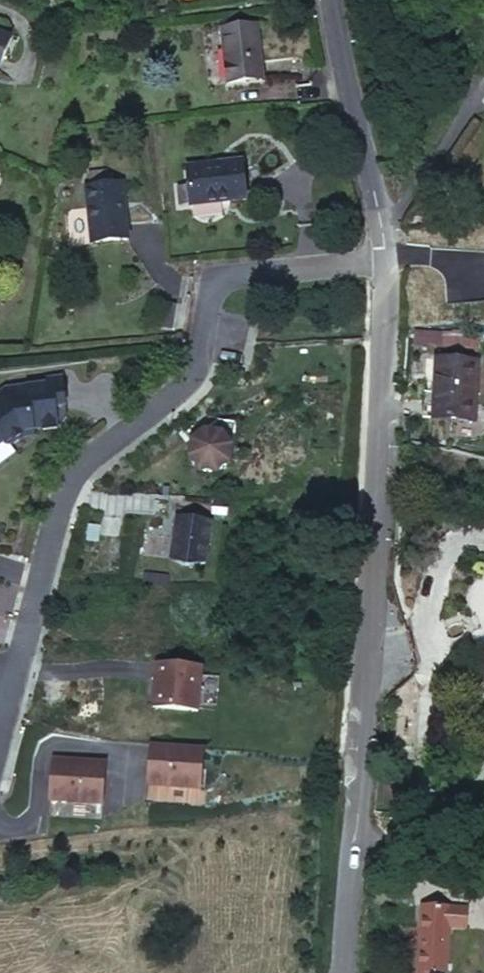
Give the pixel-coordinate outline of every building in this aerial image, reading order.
[(263,98),(256,41),(219,46),(226,102),(263,98)] [(9,49),(0,45),(0,71),(9,49)] [(391,152),(392,161),(404,159),(402,150),(391,152)] [(194,216),(194,220),(258,215),(254,172),(191,177),(193,200),(194,216)] [(123,186),(84,190),(89,244),(127,240),(123,186)] [(194,216),(193,200),(181,200),(182,217),(194,216)] [(159,290),(154,317),(169,321),(175,293),(159,290)] [(415,348),(457,351),(458,333),(416,330),(415,348)] [(475,427),(478,370),(440,368),(437,426),(475,427)] [(0,405),(0,450),(7,445),(9,449),(13,449),(24,441),(34,440),(33,435),(57,432),(66,421),(61,386),(45,388),(17,391),(18,399),(8,400),(6,402),(0,405)] [(5,393),(1,396),(6,402),(8,400),(18,399),(17,391),(5,393)] [(196,436),(187,476),(230,486),(239,446),(196,436)] [(215,522),(180,516),(173,557),(190,565),(208,562),(215,522)] [(101,547),(100,561),(114,561),(115,547),(101,547)] [(200,667),(151,663),(148,711),(196,715),(200,667)] [(198,793),(202,750),(145,745),(141,788),(198,793)] [(101,807),(104,763),(47,758),(44,802),(101,807)] [(413,972),(439,972),(438,931),(461,930),(461,910),(411,912),(413,972)]
